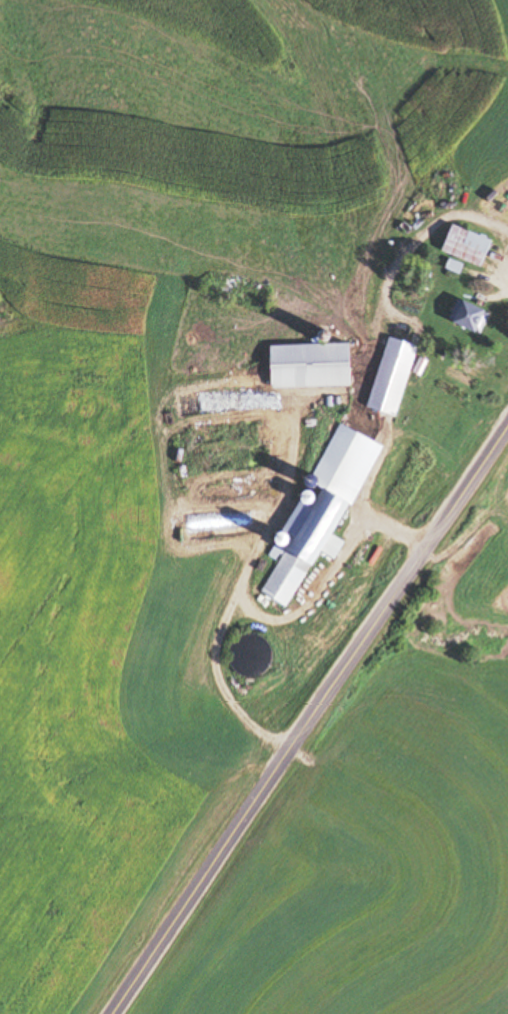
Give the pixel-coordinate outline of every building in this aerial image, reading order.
[(437,251),(480,267),(490,239),(447,224),(437,251)] [(475,336),(486,313),(455,299),(444,322),(475,336)] [(384,337),(362,408),(390,417),(412,346),(384,337)] [(343,344),(263,346),(264,389),(344,387),(343,344)] [(371,444),(336,426),(306,485),(312,488),(258,595),(288,610),(371,444)]
